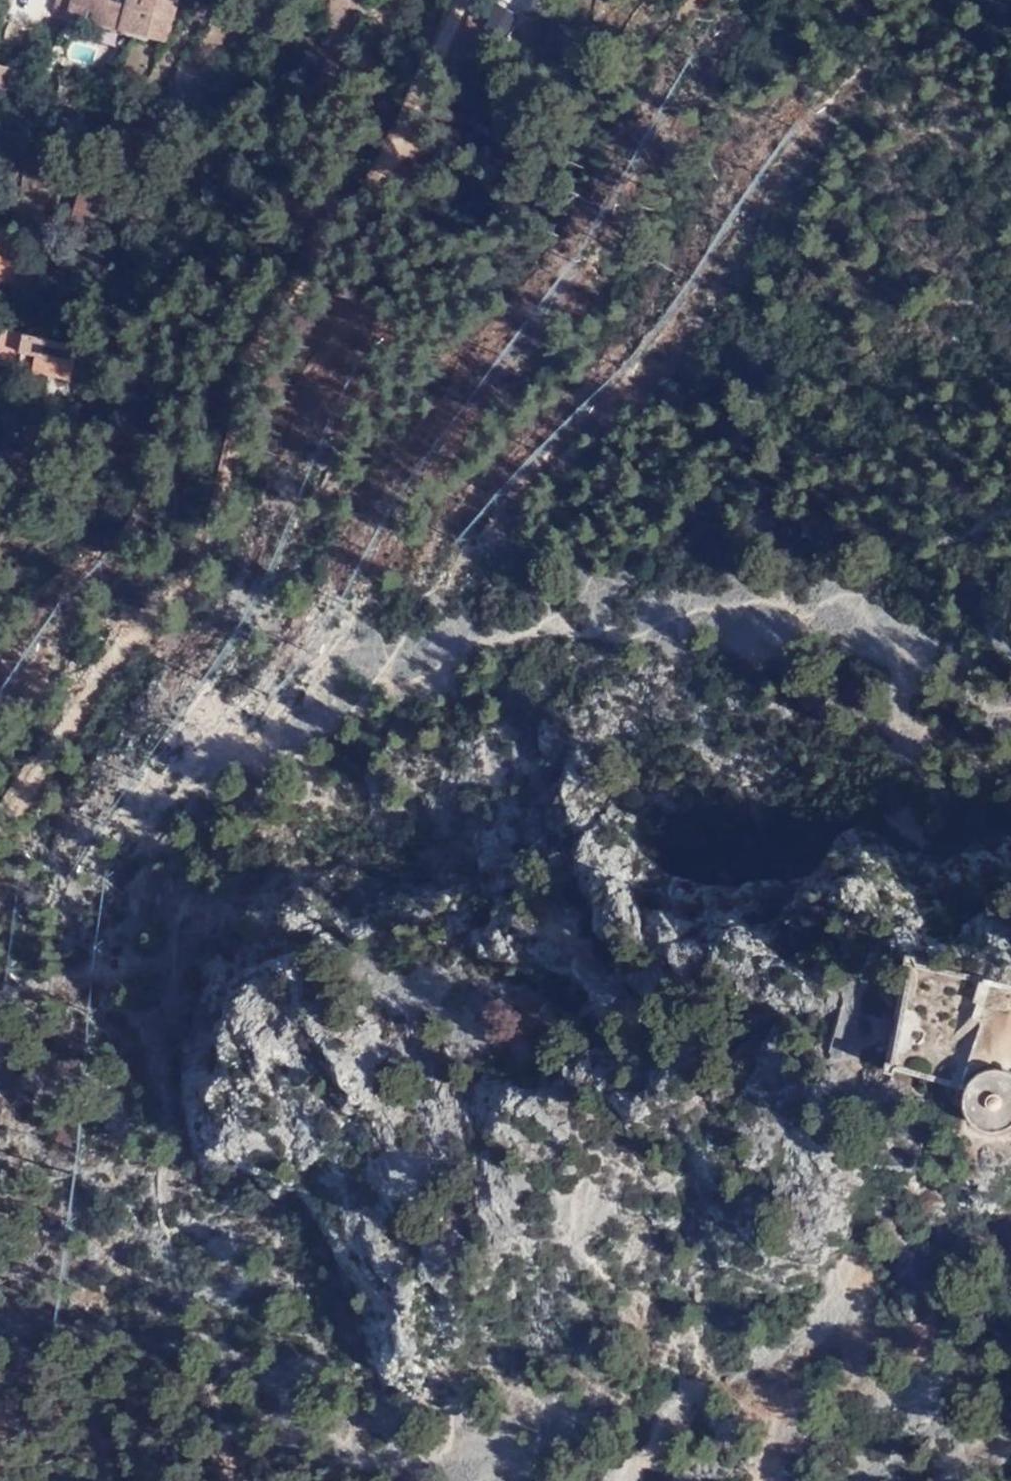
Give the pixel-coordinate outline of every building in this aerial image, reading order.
[(168,43),(180,0),(59,0),(55,12),(168,43)] [(11,70),(0,67),(0,86),(6,88),(11,70)] [(12,279),(24,238),(0,230),(0,276),(12,279)] [(77,345),(4,328),(0,344),(0,363),(69,380),(77,345)] [(979,973),(909,955),(907,951),(907,946),(898,944),(897,953),(902,955),(905,958),(888,1057),(886,1059),(882,1059),(881,1066),(889,1066),(889,1062),(891,1060),(963,1083),(963,1079),(970,1069),(980,1063),(991,1059),(1003,1060),(1010,1064),(1010,981),(979,973)] [(981,1124),(991,1127),(1002,1127),(1010,1123),(1010,1064),(1003,1060),(991,1059),(980,1063),(970,1069),(963,1079),(963,1083),(961,1090),(961,1100),(965,1110),(972,1119),(981,1124)]
